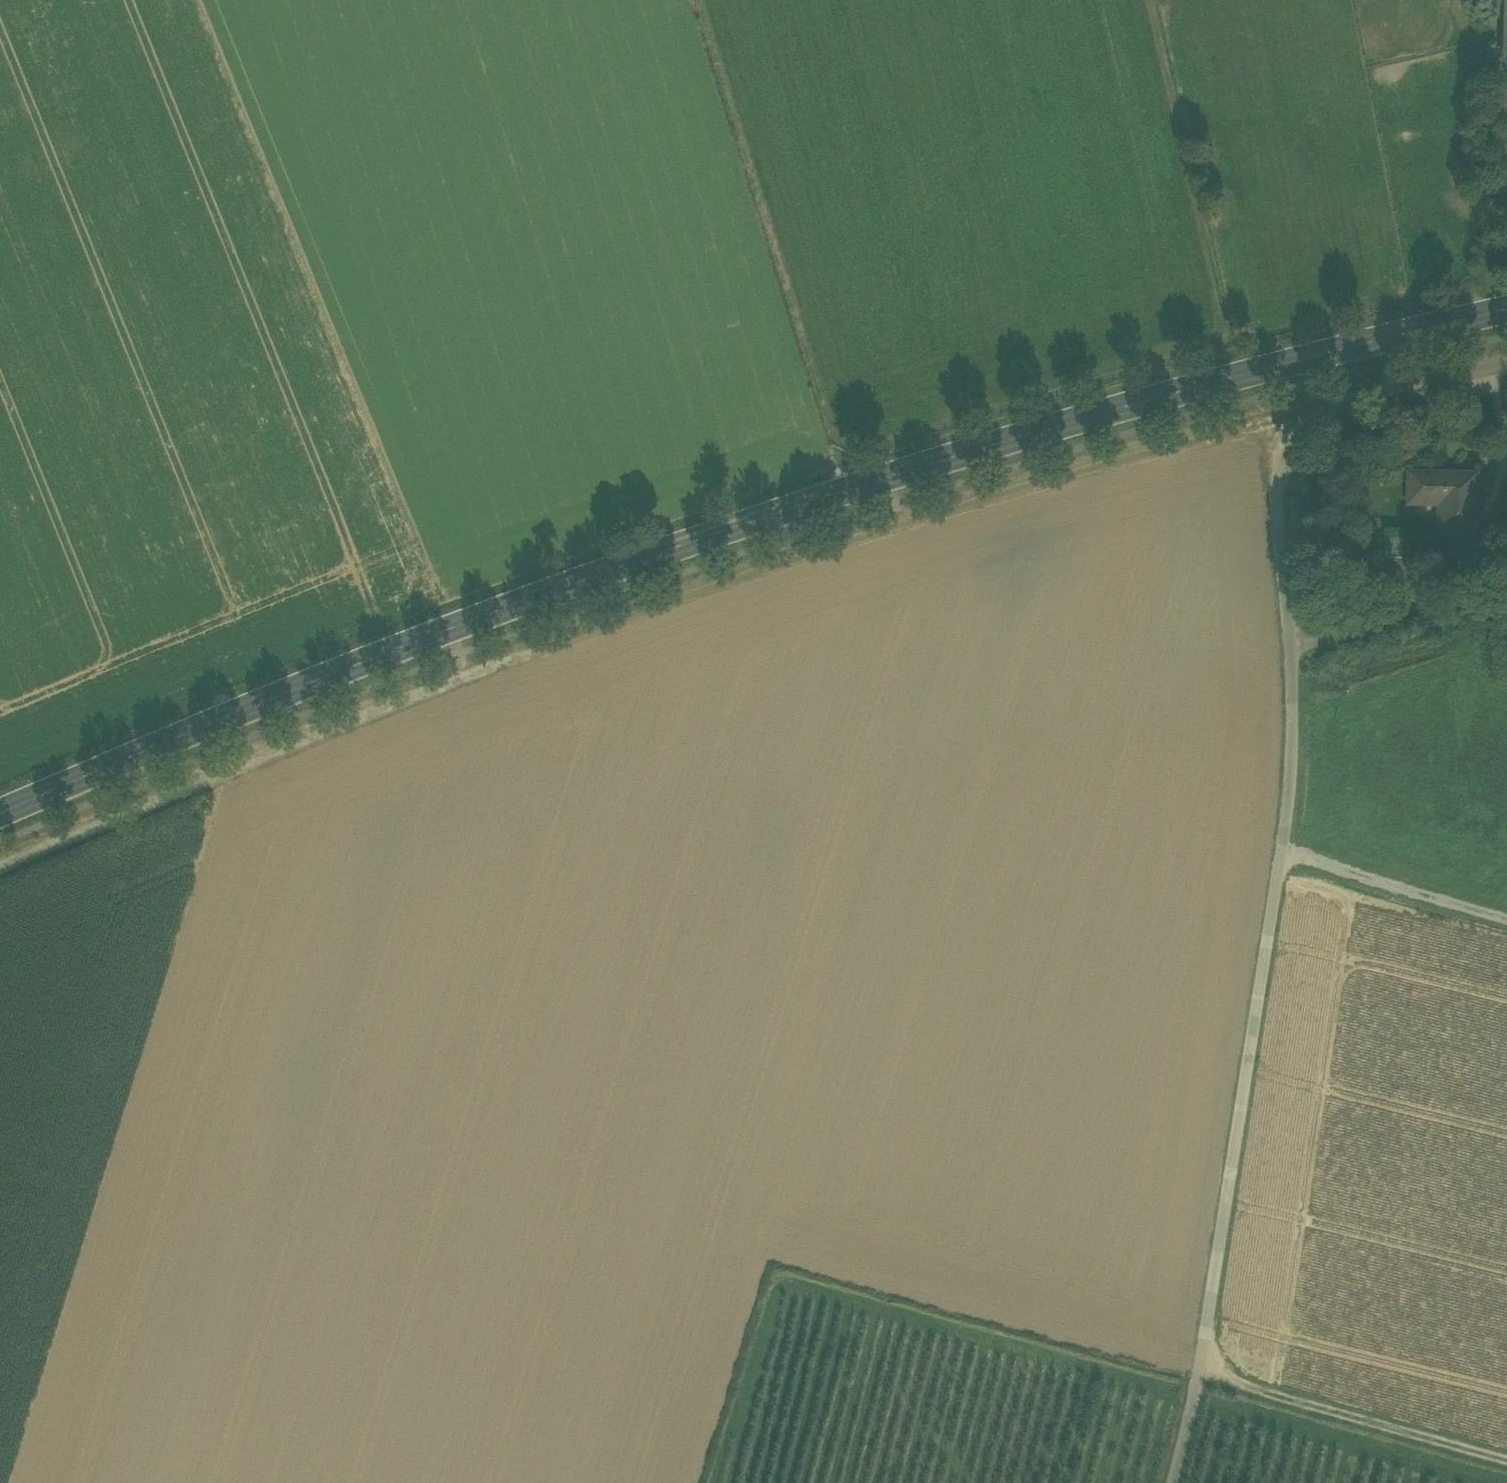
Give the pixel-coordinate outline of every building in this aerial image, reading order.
[(1434,545),(1469,546),(1470,487),(1405,486),(1405,495),(1416,495),(1415,514),(1434,514),(1434,545)] [(1404,514),(1415,514),(1416,495),(1405,495),(1404,514)] [(1379,569),(1402,569),(1402,542),(1379,542),(1379,569)]
